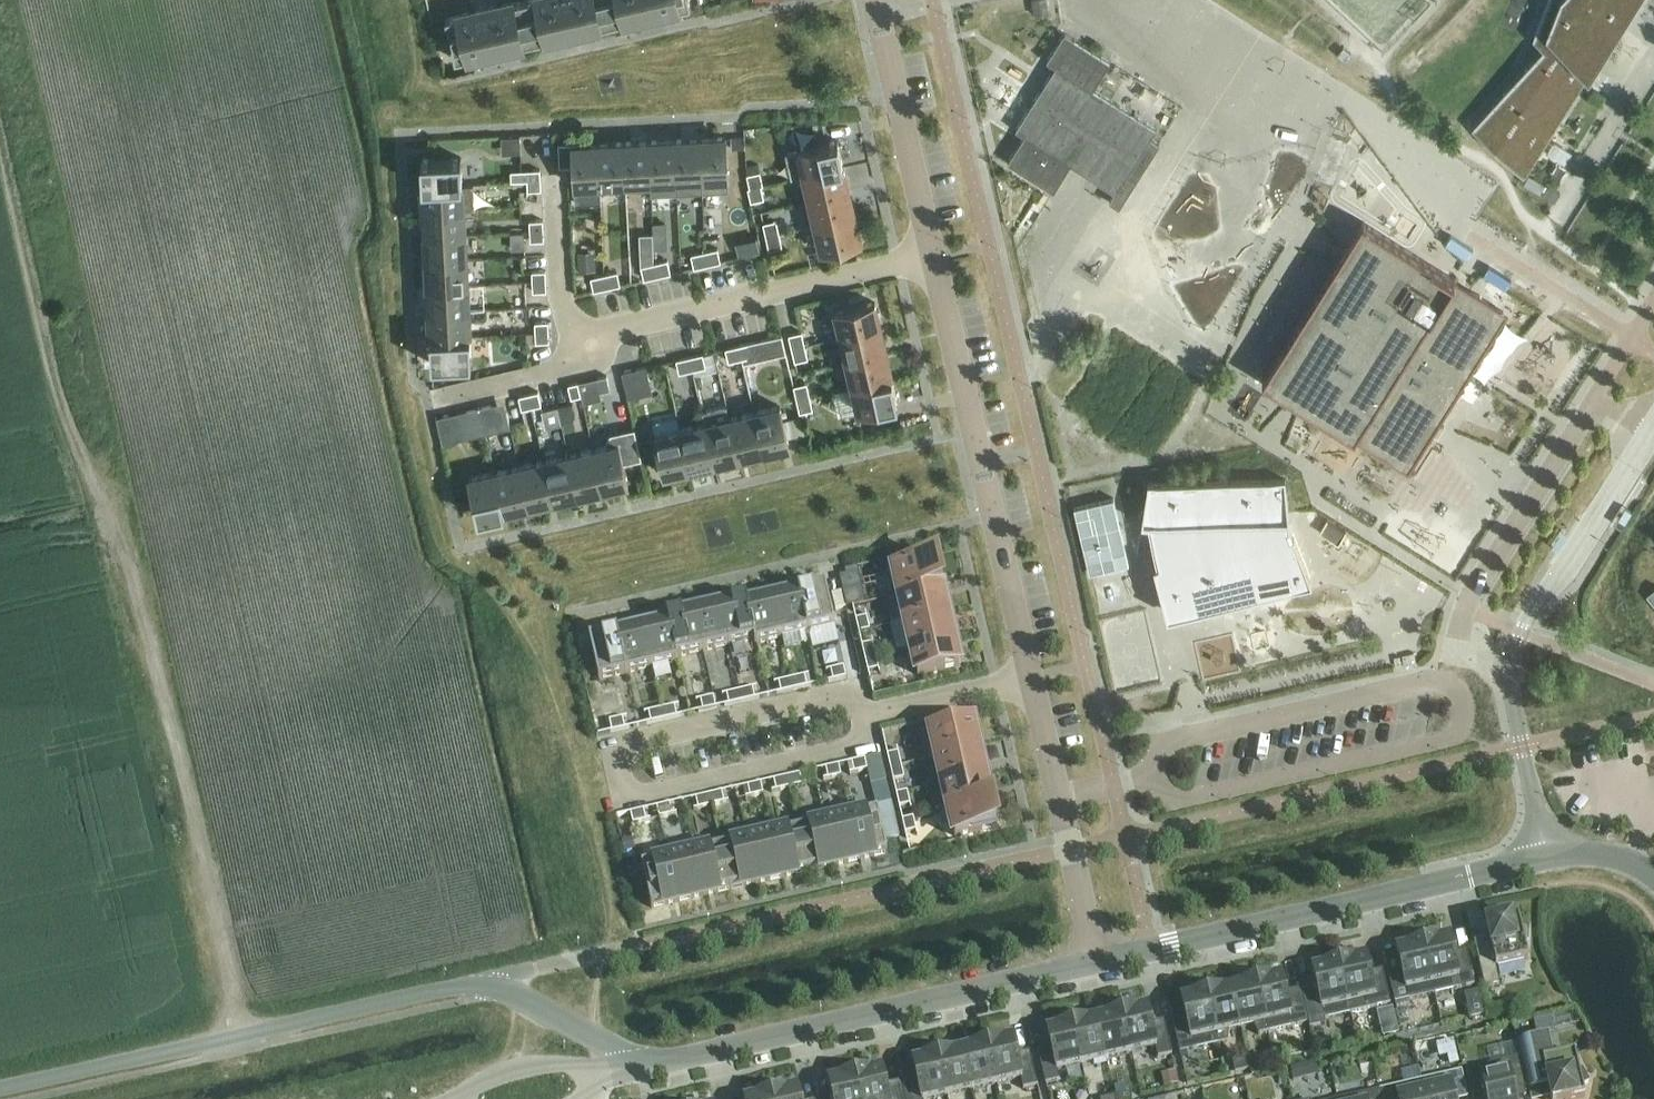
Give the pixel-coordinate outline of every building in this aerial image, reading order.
[(524,0),(498,6),(508,48),(534,42),(524,0)] [(524,0),(534,42),(560,36),(552,0),(525,0),(524,0)] [(560,36),(586,30),(579,0),(552,0),(560,36)] [(586,30),(612,24),(607,0),(579,0),(586,30)] [(612,24),(638,18),(634,0),(607,0),(612,24)] [(638,18),(664,12),(661,0),(634,0),(638,18)] [(664,12),(691,6),(690,0),(661,0),(664,12)] [(1047,0),(1033,0),(1036,17),(1050,14),(1047,0)] [(1533,39),(1543,49),(1472,128),(1523,176),(1633,0),(1548,0),(1533,39)] [(498,6),(472,12),(482,54),(508,48),(498,6)] [(482,54),(472,12),(445,18),(455,60),(482,54)] [(1151,139),(1157,129),(1093,89),(1110,62),(1065,33),(1047,61),(1052,64),(1056,67),(1016,130),(1025,135),(1008,162),(1045,186),(1054,191),(1071,164),(1115,193),(1110,202),(1119,208),(1160,144),(1151,139)] [(1333,135),(1319,176),(1335,181),(1349,140),(1333,135)] [(700,139),(702,180),(703,193),(729,192),(726,138),(700,139)] [(745,149),(745,138),(731,138),(732,150),(745,149)] [(700,139),(674,141),(677,181),(702,180),(700,139)] [(674,141),(649,142),(651,182),(677,181),(674,141)] [(791,179),(804,176),(844,167),(838,141),(785,153),(791,179)] [(649,142),(624,143),(626,184),(651,182),(649,142)] [(624,143),(599,144),(601,185),(626,184),(624,143)] [(601,185),(599,144),(572,146),(574,186),(601,185)] [(421,160),(422,187),(462,185),(461,158),(421,160)] [(804,176),(810,201),(849,192),(844,167),(804,176)] [(527,171),(527,181),(541,180),(540,170),(527,171)] [(748,179),(750,188),(761,186),(763,186),(761,176),(748,179)] [(541,180),(527,181),(528,191),(541,190),(541,180)] [(422,187),(423,212),(464,210),(462,185),(422,187)] [(761,186),(750,188),(748,189),(750,199),(764,196),(761,186)] [(1554,202),(1559,194),(1549,187),(1543,196),(1554,202)] [(810,201),(816,226),(855,217),(849,192),(810,201)] [(423,212),(425,237),(465,235),(464,210),(423,212)] [(855,217),(816,226),(822,251),(861,242),(855,217)] [(529,221),(530,232),(543,231),(543,221),(529,221)] [(1480,358),(1485,343),(1497,331),(1504,312),(1492,307),(1480,295),(1469,292),(1466,291),(1458,283),(1456,280),(1449,276),(1362,222),(1340,258),(1262,382),(1295,402),(1409,473),(1434,432),(1447,411),(1451,397),(1463,386),(1468,370),(1480,358)] [(764,227),(766,237),(779,234),(777,224),(764,227)] [(543,231),(530,232),(530,242),(544,241),(543,231)] [(779,234),(766,237),(768,247),(782,244),(779,234)] [(425,237),(426,263),(466,260),(465,235),(425,237)] [(759,236),(740,238),(741,249),(760,248),(759,236)] [(714,250),(705,252),(708,266),(717,263),(714,250)] [(708,266),(705,252),(695,255),(698,268),(708,266)] [(578,258),(579,271),(595,270),(594,257),(578,258)] [(426,263),(427,288),(468,286),(466,260),(426,263)] [(664,262),(654,264),(657,277),(667,275),(664,262)] [(657,277),(654,264),(645,266),(648,279),(657,277)] [(532,272),(532,282),(546,282),(546,272),(532,272)] [(614,273),(604,275),(607,289),(617,286),(614,273)] [(607,289),(604,275),(594,278),(597,291),(607,289)] [(546,282),(532,282),(533,292),(547,292),(546,282)] [(427,288),(429,313),(469,311),(468,286),(427,288)] [(836,312),(842,338),(881,328),(875,303),(836,312)] [(429,313),(430,338),(470,336),(469,311),(429,313)] [(535,323),(535,333),(549,332),(548,322),(535,323)] [(842,338),(847,362),(887,353),(881,328),(842,338)] [(549,332),(535,333),(536,343),(549,342),(549,332)] [(470,336),(430,338),(431,365),(472,363),(470,336)] [(790,339),(792,349),(805,346),(803,336),(790,339)] [(749,344),(739,346),(742,359),(752,357),(749,344)] [(742,359),(739,346),(729,348),(732,362),(742,359)] [(805,346),(792,349),(794,359),(807,356),(805,346)] [(847,362),(853,387),(892,378),(887,353),(847,362)] [(699,355),(690,358),(693,371),(702,368),(699,355)] [(693,371),(690,358),(680,360),(683,373),(693,371)] [(637,370),(640,383),(650,381),(647,368),(637,370)] [(597,379),(600,392),(610,390),(607,377),(597,379)] [(892,378),(853,387),(859,413),(898,404),(892,378)] [(568,386),(571,399),(581,397),(578,383),(568,386)] [(795,390),(797,400),(810,397),(808,387),(795,390)] [(538,393),(528,395),(532,408),(541,406),(538,393)] [(532,408),(528,395),(519,397),(522,410),(532,408)] [(810,397),(797,400),(799,410),(812,407),(810,397)] [(549,421),(577,415),(574,400),(546,406),(549,421)] [(493,405),(480,409),(486,435),(499,431),(493,405)] [(780,407),(754,413),(764,452),(789,446),(788,439),(783,421),(780,407)] [(480,409),(456,414),(462,440),(486,435),(480,409)] [(754,413),(730,419),(739,458),(764,452),(754,413)] [(801,417),(783,421),(788,439),(805,435),(801,417)] [(730,419),(705,424),(714,464),(739,458),(730,419)] [(705,424),(680,430),(689,469),(714,464),(705,424)] [(607,447),(593,450),(603,490),(628,484),(624,464),(642,460),(635,429),(610,435),(606,442),(607,447)] [(689,469),(680,430),(655,436),(664,475),(689,469)] [(593,450),(569,456),(578,495),(603,490),(593,450)] [(569,456),(544,461),(553,501),(578,495),(569,456)] [(544,461),(519,467),(528,507),(553,501),(544,461)] [(519,467),(495,473),(504,512),(528,507),(519,467)] [(504,512),(495,473),(469,479),(478,518),(504,512)] [(1148,482),(1142,524),(1148,524),(1157,563),(1154,564),(1168,616),(1290,586),(1290,585),(1312,580),(1291,526),(1285,479),(1148,482)] [(1129,565),(1114,499),(1074,508),(1090,574),(1129,565)] [(1338,544),(1346,533),(1328,521),(1320,533),(1338,544)] [(892,570),(899,597),(941,587),(934,560),(892,570)] [(834,627),(825,585),(798,591),(807,633),(809,632),(812,646),(837,640),(834,627)] [(899,597),(905,623),(947,613),(941,587),(899,597)] [(1644,593),(1653,606),(1653,589),(1648,594),(1647,595),(1644,593)] [(798,591),(771,597),(781,639),(807,633),(798,591)] [(849,595),(842,597),(845,610),(852,608),(863,605),(860,593),(849,595)] [(771,597),(746,603),(745,603),(754,640),(753,641),(754,645),(781,639),(771,597)] [(745,598),(718,604),(728,646),(753,641),(754,640),(745,603),(746,603),(745,598)] [(718,604),(693,610),(703,652),(728,646),(718,604)] [(665,617),(666,621),(667,621),(676,658),(677,658),(703,652),(693,610),(665,617)] [(953,639),(947,613),(905,623),(890,626),(896,653),(911,649),(953,639)] [(869,631),(866,619),(855,621),(858,634),(869,631)] [(667,621),(666,621),(641,627),(651,669),(678,663),(677,658),(676,658),(667,621)] [(641,627),(615,633),(625,675),(651,669),(641,627)] [(625,675),(615,633),(588,639),(598,681),(625,675)] [(953,639),(911,649),(917,676),(959,666),(953,639)] [(875,657),(872,644),(861,647),(864,660),(875,657)] [(878,671),(875,657),(864,660),(867,673),(878,671)] [(825,672),(828,683),(845,679),(843,668),(825,672)] [(808,676),(791,680),(793,691),(811,687),(808,676)] [(793,691),(791,680),(778,683),(781,694),(793,691)] [(755,700),(752,689),(739,692),(741,703),(755,700)] [(741,703),(739,692),(726,695),(729,706),(741,703)] [(716,709),(713,698),(700,701),(703,712),(716,709)] [(677,718),(674,707),(661,710),(663,721),(677,718)] [(663,721),(661,710),(648,713),(651,724),(663,721)] [(625,730),(622,719),(609,722),(611,733),(625,730)] [(930,732),(936,759),(978,749),(972,722),(930,732)] [(936,759),(942,785),(984,775),(978,749),(936,759)] [(901,767),(898,754),(887,757),(890,769),(901,767)] [(886,783),(880,757),(864,760),(847,764),(849,775),(867,771),(870,786),(886,783)] [(841,777),(838,766),(825,769),(828,780),(841,777)] [(904,780),(901,767),(890,769),(893,783),(904,780)] [(802,786),(799,775),(786,778),(789,789),(802,786)] [(942,785),(948,811),(990,801),(984,775),(942,785)] [(789,789),(786,778),(773,781),(776,792),(789,789)] [(743,788),(745,799),(763,795),(760,784),(743,788)] [(724,804),(721,793),(708,796),(711,807),(724,804)] [(910,806),(907,793),(896,795),(899,809),(910,806)] [(711,807),(708,796),(696,799),(698,810),(711,807)] [(990,801),(948,811),(954,838),(996,828),(990,801)] [(899,838),(891,803),(875,807),(877,812),(884,841),(899,838)] [(672,816),(670,805),(656,808),(658,819),(672,816)] [(646,822),(643,811),(630,814),(632,825),(646,822)] [(877,812),(850,819),(860,861),(887,854),(884,841),(877,812)] [(850,819),(824,825),(834,867),(860,861),(850,819)] [(916,832),(913,819),(902,821),(905,835),(916,832)] [(824,825),(798,831),(808,873),(834,867),(824,825)] [(798,831),(772,837),(782,879),(808,873),(798,831)] [(772,837),(746,843),(756,885),(782,879),(772,837)] [(635,852),(632,840),(622,842),(625,854),(635,852)] [(746,843),(720,849),(730,891),(756,885),(746,843)] [(720,849),(694,855),(704,897),(730,891),(720,849)] [(694,855),(668,861),(678,903),(704,897),(694,855)] [(678,903),(668,861),(641,867),(651,909),(678,903)] [(1496,969),(1528,961),(1524,944),(1527,943),(1528,930),(1521,930),(1518,918),(1485,925),(1492,956),(1477,959),(1484,990),(1500,986),(1496,969)] [(1449,937),(1422,943),(1434,995),(1474,986),(1468,959),(1455,962),(1449,937)] [(1434,995),(1422,943),(1395,949),(1401,974),(1388,977),(1394,1004),(1434,995)] [(1365,956),(1338,963),(1351,1015),(1390,1006),(1384,978),(1371,981),(1365,956)] [(1302,997),(1309,1025),(1310,1030),(1326,1026),(1325,1021),(1351,1015),(1338,963),(1311,969),(1317,993),(1302,997)] [(1280,977),(1256,983),(1268,1034),(1309,1025),(1302,997),(1287,1000),(1281,976),(1280,976),(1280,977)] [(1231,987),(1240,1029),(1253,1027),(1258,1036),(1268,1034),(1256,983),(1232,988),(1231,987)] [(1230,989),(1206,994),(1218,1046),(1228,1043),(1228,1032),(1240,1029),(1231,987),(1230,988),(1230,989)] [(1218,1046),(1206,994),(1182,1000),(1182,999),(1180,999),(1186,1024),(1173,1027),(1179,1054),(1218,1046)] [(1395,1005),(1379,1008),(1385,1034),(1401,1031),(1395,1005)] [(1145,1008),(1121,1014),(1131,1054),(1155,1049),(1158,1059),(1172,1056),(1165,1029),(1152,1031),(1147,1007),(1145,1007),(1145,1008)] [(1550,1015),(1551,1027),(1568,1025),(1567,1013),(1550,1015)] [(1097,1018),(1096,1018),(1106,1060),(1131,1054),(1121,1014),(1097,1019),(1097,1018)] [(1096,1020),(1072,1025),(1081,1066),(1106,1060),(1096,1018),(1096,1020)] [(1081,1066),(1072,1025),(1048,1031),(1048,1030),(1046,1030),(1052,1055),(1039,1058),(1045,1085),(1059,1082),(1057,1072),(1081,1066)] [(1011,1039),(987,1045),(996,1085),(1020,1080),(1023,1090),(1037,1087),(1031,1059),(1018,1062),(1012,1038),(1011,1038),(1011,1039)] [(1529,1093),(1548,1088),(1551,1098),(1582,1098),(1585,1098),(1582,1087),(1588,1083),(1582,1072),(1579,1073),(1575,1055),(1553,1060),(1548,1038),(1518,1045),(1521,1059),(1528,1088),(1529,1093)] [(963,1049),(962,1049),(972,1091),(996,1085),(987,1045),(963,1050),(963,1049)] [(961,1051),(937,1056),(947,1097),(972,1091),(962,1049),(961,1049),(961,1051)] [(902,1089),(904,1098),(938,1098),(947,1097),(937,1056),(913,1062),(913,1061),(912,1061),(917,1086),(902,1089)] [(1262,1056),(1247,1059),(1250,1071),(1265,1067),(1262,1056)] [(1358,1061),(1362,1078),(1375,1075),(1372,1058),(1358,1061)] [(1250,1071),(1247,1059),(1232,1063),(1235,1074),(1250,1071)] [(1524,1089),(1528,1088),(1521,1059),(1465,1072),(1472,1098),(1473,1098),(1485,1096),(1485,1098),(1522,1098),(1526,1098),(1524,1089)] [(855,1075),(860,1098),(904,1098),(902,1089),(887,1093),(881,1068),(880,1068),(880,1069),(855,1075)] [(1271,1074),(1275,1090),(1289,1086),(1285,1070),(1271,1074)] [(1421,1082),(1425,1098),(1467,1098),(1461,1072),(1421,1082)] [(1177,1085),(1175,1073),(1161,1076),(1164,1088),(1177,1085)] [(855,1075),(829,1081),(829,1080),(827,1080),(832,1098),(860,1098),(855,1075)] [(1379,1092),(1381,1098),(1425,1098),(1421,1082),(1379,1092)] [(771,1095),(772,1098),(800,1098),(797,1087),(796,1088),(796,1089),(771,1095)]
